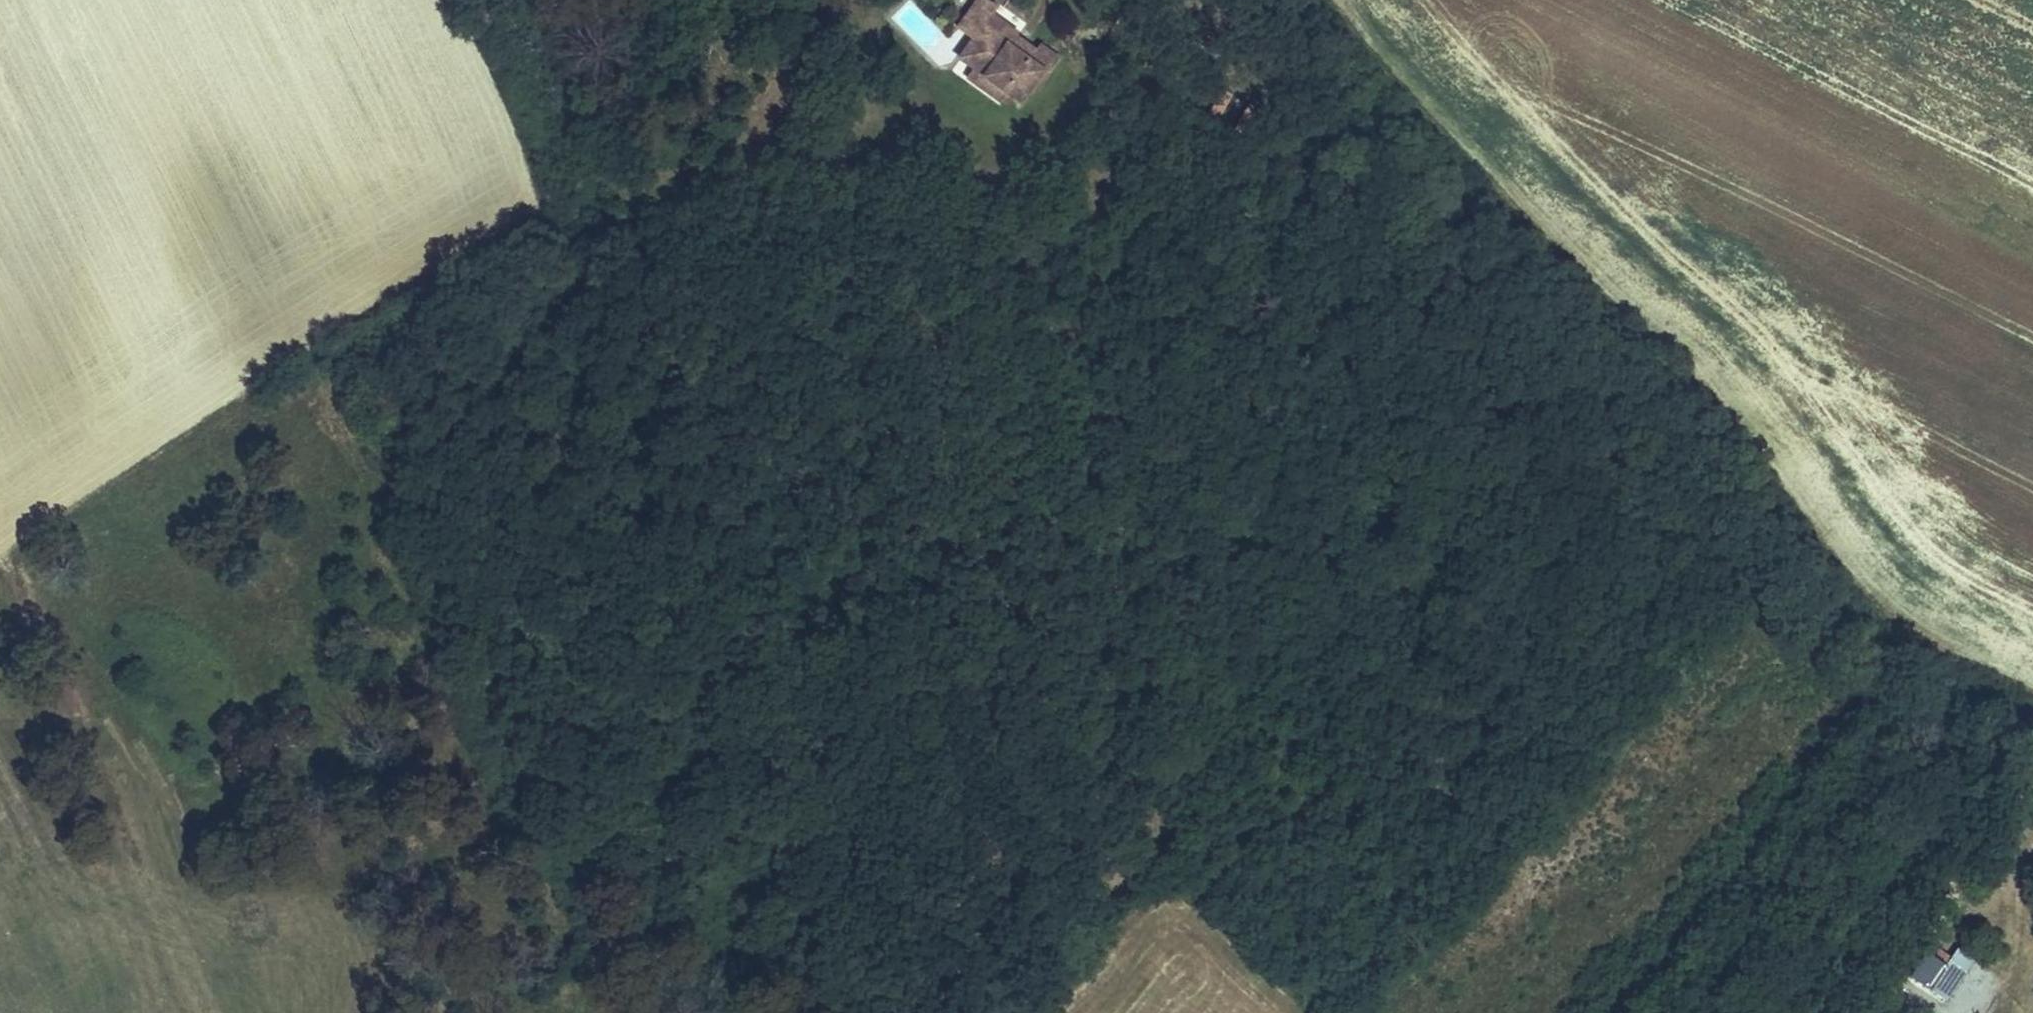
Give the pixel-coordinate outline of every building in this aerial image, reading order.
[(992,6),(996,0),(971,0),(958,18),(974,29),(976,25),(988,35),(973,56),(975,57),(1020,90),(1031,75),(1037,79),(1059,50),(1039,36),(1033,44),(1014,29),(1018,24),(992,6)] [(976,25),(974,29),(960,47),(973,56),(988,35),(976,25)] [(1008,82),(975,57),(973,56),(966,65),(968,67),(1001,91),(1008,82)]
